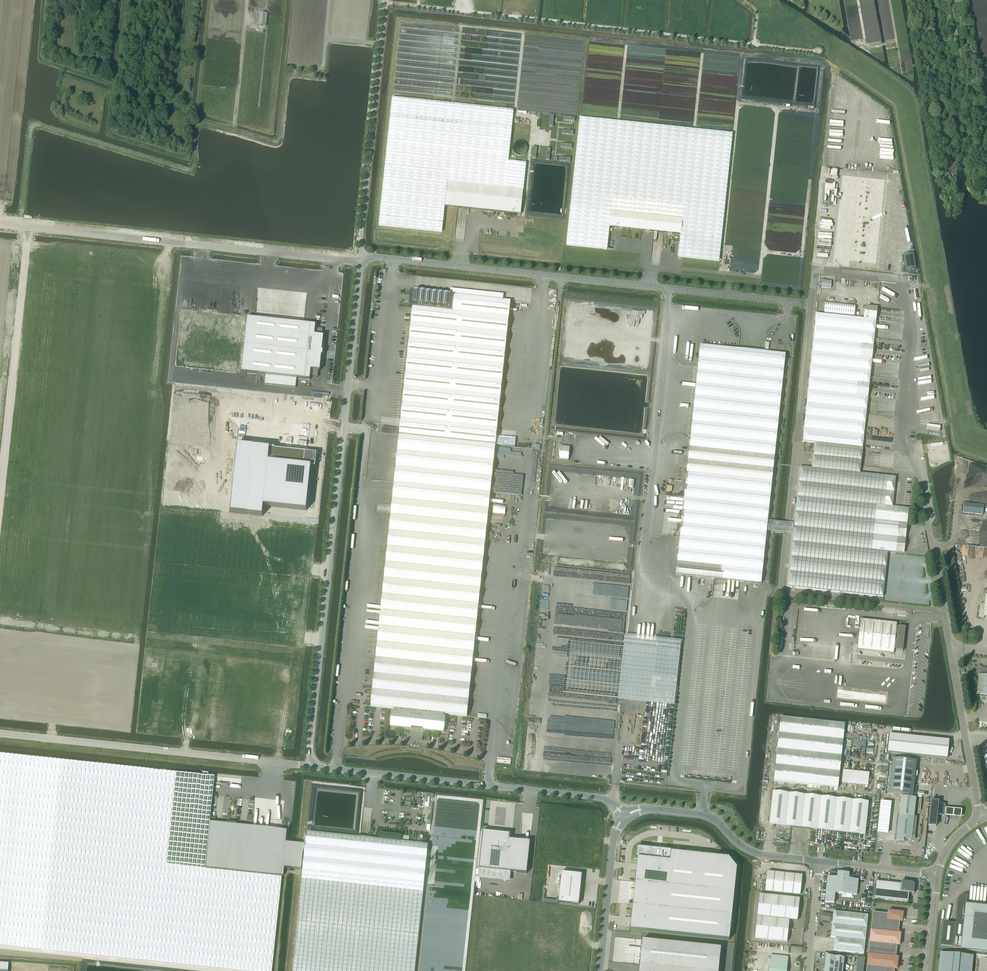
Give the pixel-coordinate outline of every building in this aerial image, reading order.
[(258,25),(266,26),(267,14),(259,13),(258,25)] [(392,98),(379,226),(442,232),(445,207),(447,181),(524,189),(526,163),(508,162),(514,111),(392,98)] [(580,118),(566,245),(607,249),(609,227),(612,200),(683,207),(681,234),(678,257),(683,257),(719,261),(732,134),(580,118)] [(521,215),(524,189),(447,181),(445,207),(484,211),(484,212),(504,214),(504,213),(521,215)] [(609,227),(681,234),(683,207),(612,200),(609,227)] [(913,253),(904,254),(906,271),(916,270),(913,253)] [(413,308),(399,435),(495,445),(510,301),(451,295),(451,294),(414,290),(414,291),(410,291),(409,307),(413,308)] [(855,305),(825,302),(824,313),(854,316),(855,305)] [(816,314),(804,424),(865,430),(866,414),(862,414),(864,396),(868,397),(870,376),(866,376),(868,358),(872,359),(874,338),(870,337),(872,320),(876,320),(877,307),(865,306),(864,319),(816,314)] [(246,318),(240,373),(266,375),(265,384),(296,388),(297,379),(310,380),(310,377),(311,370),(318,371),(320,371),(322,356),(323,356),(323,351),(322,351),(324,336),(322,336),(315,335),(315,329),(316,325),(304,324),(255,319),(246,318)] [(767,533),(767,531),(768,522),(785,354),(764,352),(738,349),(700,345),(696,384),(680,537),(676,575),(714,579),(740,582),(761,584),(767,533)] [(803,441),(815,442),(863,448),(865,430),(804,424),(803,441)] [(495,445),(399,435),(371,706),(394,709),(394,711),(392,711),(391,714),(390,724),(390,727),(411,729),(411,730),(423,731),(423,730),(444,733),(446,717),(444,716),(444,714),(467,716),(496,445),(495,445)] [(169,438),(162,506),(263,516),(264,506),(307,511),(311,466),(315,467),(316,466),(315,466),(316,454),(317,454),(169,438)] [(781,523),(780,532),(793,534),(787,587),(883,597),(888,552),(896,553),(904,554),(907,524),(909,509),(893,507),(896,477),(860,473),(863,448),(815,442),(812,468),(800,467),(794,524),(781,523)] [(560,459),(569,460),(571,447),(562,446),(560,459)] [(963,513),(983,515),(984,505),(964,503),(963,513)] [(794,524),(768,522),(767,533),(793,535),(794,524)] [(979,617),(984,618),(984,616),(986,617),(986,596),(985,604),(980,603),(979,617)] [(896,626),(897,623),(861,620),(859,639),(858,649),(893,653),(894,650),(903,651),(903,641),(904,639),(905,627),(896,626)] [(624,647),(618,698),(674,704),(681,640),(625,635),(624,647)] [(568,641),(563,693),(618,698),(624,647),(568,641)] [(985,668),(973,667),(972,679),(978,680),(976,695),(986,696),(986,675),(984,675),(985,668)] [(905,680),(902,710),(917,712),(921,681),(905,680)] [(774,781),(838,788),(845,724),(780,717),(774,781)] [(887,752),(947,758),(949,740),(889,734),(887,752)] [(240,970),(271,970),(279,897),(281,877),(282,877),(283,868),(286,868),(289,869),(295,869),(296,869),(301,870),(303,851),(305,851),(292,970),(414,970),(424,883),(428,844),(423,844),(400,841),(401,835),(380,833),(379,839),(360,837),(307,832),(305,844),(299,844),(298,843),(292,843),(289,843),(286,842),(287,830),(281,830),(252,826),(251,826),(235,825),(235,824),(226,823),(226,824),(209,822),(214,782),(214,777),(0,754),(0,946),(240,970)] [(892,759),(889,794),(912,796),(916,761),(892,759)] [(828,830),(836,831),(839,799),(773,792),(769,824),(791,826),(811,829),(828,830)] [(839,799),(836,831),(865,834),(868,802),(839,799)] [(928,826),(936,827),(937,815),(938,815),(944,816),(944,815),(945,807),(945,804),(938,804),(938,801),(931,800),(928,826)] [(962,809),(945,807),(944,815),(961,817),(962,809)] [(899,815),(896,841),(899,841),(904,841),(904,839),(906,839),(911,840),(914,817),(899,815)] [(488,832),(483,831),(481,847),(479,869),(511,872),(527,874),(530,842),(520,841),(519,841),(511,840),(509,839),(510,834),(493,832),(492,832),(488,832)] [(637,847),(636,858),(637,858),(637,859),(635,882),(632,905),(630,930),(729,940),(737,868),(728,858),(672,852),(671,851),(671,850),(637,847)] [(561,872),(558,902),(579,905),(582,874),(561,872)] [(765,891),(800,895),(802,875),(767,872),(765,891)] [(858,880),(848,879),(849,874),(838,873),(837,878),(827,876),(825,902),(834,903),(835,893),(856,895),(857,894),(858,880)] [(911,883),(902,882),(902,881),(901,881),(901,884),(877,882),(875,898),(907,901),(908,893),(914,893),(913,893),(914,886),(914,885),(913,884),(912,883),(911,883)] [(755,938),(787,942),(789,920),(797,921),(800,898),(759,894),(755,938)] [(941,946),(953,947),(953,948),(986,951),(986,907),(966,905),(967,895),(961,896),(959,898),(958,901),(955,923),(943,922),(941,946)] [(835,938),(833,951),(863,954),(868,915),(833,911),(833,915),(830,914),(822,913),(821,921),(829,922),(829,921),(832,921),(830,937),(835,938)] [(888,911),(887,914),(888,914),(887,920),(899,921),(902,922),(903,912),(888,911)] [(872,912),(871,924),(899,927),(899,921),(887,920),(888,914),(887,914),(872,912)] [(871,924),(870,936),(900,940),(901,933),(898,933),(899,927),(871,924)] [(870,936),(869,948),(896,951),(897,945),(899,945),(900,940),(870,936)] [(721,948),(642,940),(639,965),(639,970),(718,970),(721,948)] [(869,948),(867,960),(897,963),(898,957),(895,957),(896,951),(869,948)] [(973,956),(940,953),(938,970),(971,970),(973,956)] [(788,967),(787,967),(788,957),(770,955),(769,970),(788,970),(788,967)] [(844,958),(825,956),(824,970),(842,970),(844,958)] [(866,970),(894,970),(894,969),(897,969),(897,963),(867,960),(866,970)] [(9,964),(0,963),(0,970),(8,970),(9,964)]
